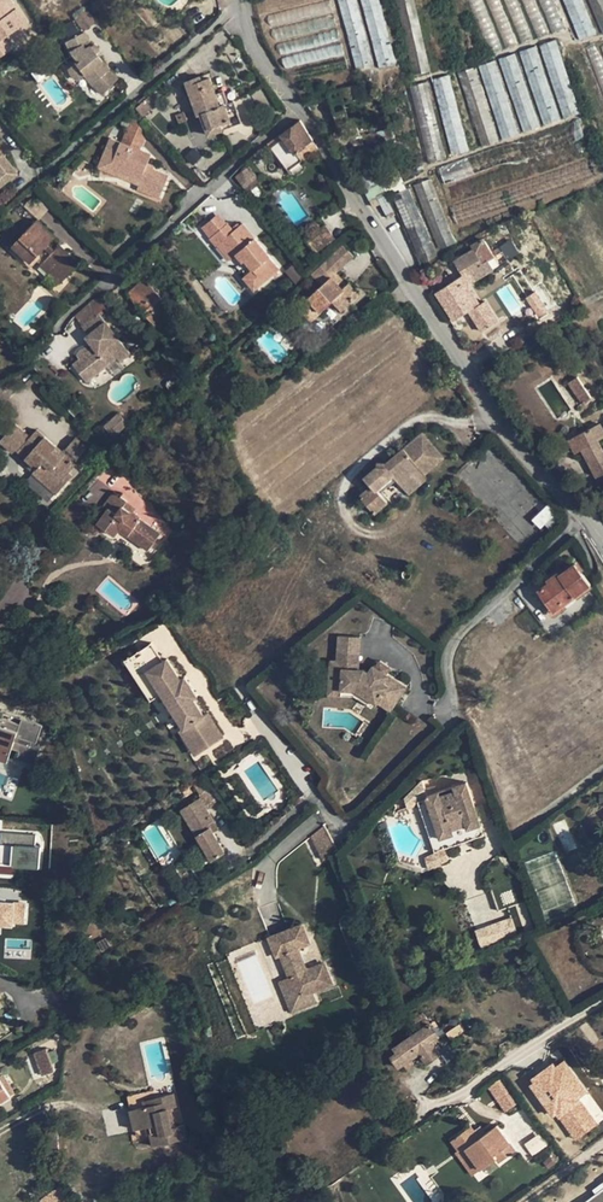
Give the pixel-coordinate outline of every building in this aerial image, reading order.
[(14,49),(7,36),(24,26),(8,0),(0,0),(0,58),(14,49)] [(357,70),(374,65),(356,0),(338,0),(357,70)] [(379,67),(397,63),(380,0),(361,0),(379,67)] [(579,40),(597,33),(583,0),(563,0),(579,40)] [(602,34),(602,0),(589,0),(602,34)] [(87,10),(74,19),(83,31),(96,21),(87,10)] [(547,20),(554,32),(563,27),(556,15),(547,20)] [(100,76),(111,86),(118,78),(109,70),(103,62),(104,61),(97,52),(99,50),(97,47),(96,46),(94,44),(91,45),(84,32),(66,41),(73,56),(77,61),(69,68),(70,71),(71,74),(74,77),(76,79),(78,80),(85,75),(92,84),(100,76)] [(556,39),(539,45),(564,118),(581,113),(556,39)] [(536,45),(519,52),(544,125),(561,120),(536,45)] [(515,53),(499,58),(524,132),(540,126),(515,53)] [(495,60),(478,66),(503,139),(520,134),(495,60)] [(474,67),(458,73),(482,146),(499,141),(474,67)] [(450,75),(432,79),(452,155),(469,151),(450,75)] [(100,76),(92,84),(103,94),(111,86),(100,76)] [(209,135),(223,130),(220,124),(231,121),(224,104),(220,105),(216,94),(210,78),(202,81),(200,76),(186,82),(198,115),(201,114),(209,135)] [(427,81),(409,86),(428,162),(446,158),(427,81)] [(224,91),(216,94),(220,105),(224,104),(231,121),(220,124),(223,130),(242,123),(234,100),(228,102),(224,91)] [(138,102),(140,104),(149,96),(151,95),(149,92),(138,102)] [(140,104),(137,107),(144,115),(156,104),(149,96),(140,104)] [(188,120),(184,111),(175,115),(179,124),(182,123),(188,120)] [(148,131),(132,116),(129,123),(130,124),(129,125),(128,127),(121,143),(140,150),(148,131)] [(122,120),(121,122),(121,125),(122,127),(123,128),(125,128),(127,128),(128,127),(129,125),(130,124),(129,123),(129,122),(128,120),(126,119),(124,119),(122,120)] [(282,137),(269,146),(281,161),(293,151),(295,154),(297,152),(303,160),(318,149),(313,141),(314,140),(300,119),(280,135),(282,137)] [(580,119),(439,168),(445,184),(585,135),(580,119)] [(192,129),(188,120),(182,123),(186,131),(192,129)] [(192,129),(186,131),(190,141),(196,138),(192,129)] [(110,138),(100,164),(122,173),(124,169),(141,176),(138,184),(138,185),(139,185),(161,194),(168,176),(146,167),(151,154),(140,150),(121,143),(110,138)] [(586,138),(446,187),(452,204),(592,155),(586,138)] [(3,156),(8,152),(0,142),(0,153),(3,156)] [(16,174),(3,156),(0,153),(0,187),(16,174)] [(202,155),(193,163),(196,166),(205,158),(202,155)] [(122,173),(100,164),(99,168),(120,176),(122,173)] [(416,166),(382,181),(389,194),(406,187),(403,182),(420,174),(416,166)] [(248,167),(236,176),(248,192),(251,189),(258,184),(260,183),(248,167)] [(122,173),(120,176),(138,184),(141,176),(124,169),(122,173)] [(207,178),(201,171),(197,174),(204,181),(207,178)] [(431,179),(415,185),(440,249),(456,243),(431,179)] [(266,194),(258,184),(251,189),(258,199),(266,194)] [(139,185),(137,188),(160,198),(161,194),(139,185)] [(409,188),(392,195),(421,262),(437,256),(409,188)] [(201,228),(210,238),(227,224),(219,213),(201,228)] [(13,246),(31,263),(55,237),(37,220),(13,246)] [(210,238),(216,246),(226,237),(238,252),(236,254),(243,262),(248,258),(251,256),(259,266),(270,257),(256,240),(257,238),(256,236),(254,237),(243,224),(233,231),(227,224),(210,238)] [(300,245),(309,258),(336,238),(326,225),(300,245)] [(493,267),(507,258),(500,247),(491,252),(483,238),(471,245),(473,249),(454,260),(464,276),(468,273),(473,280),(474,281),(494,269),(493,267)] [(60,245),(41,265),(61,284),(80,263),(60,245)] [(354,257),(343,245),(328,259),(339,270),(354,257)] [(251,256),(248,258),(256,268),(259,266),(251,256)] [(322,285),(298,307),(311,322),(332,302),(341,311),(359,294),(349,283),(347,285),(342,289),(332,278),(336,273),(339,270),(328,259),(312,274),(322,285)] [(342,289),(347,285),(336,273),(332,278),(342,289)] [(464,276),(436,293),(454,321),(480,304),(467,283),(473,280),(468,273),(464,276)] [(145,279),(127,295),(154,325),(172,309),(145,279)] [(536,291),(518,303),(530,322),(548,310),(536,291)] [(99,313),(90,302),(74,315),(83,326),(99,313)] [(106,322),(110,320),(102,310),(99,313),(83,326),(82,326),(89,335),(86,337),(95,348),(90,352),(87,348),(85,348),(83,349),(81,350),(80,351),(78,353),(77,356),(80,360),(73,365),(86,381),(117,357),(119,361),(130,353),(106,322)] [(578,376),(569,382),(583,403),(592,397),(578,376)] [(128,422),(119,412),(105,426),(114,437),(128,422)] [(14,452),(29,435),(15,423),(0,441),(14,452)] [(569,440),(575,452),(582,449),(597,476),(602,473),(602,449),(598,439),(602,436),(602,427),(601,423),(569,440)] [(57,447),(37,429),(18,451),(37,468),(33,473),(57,493),(73,475),(69,472),(76,464),(75,462),(87,448),(75,438),(63,452),(58,457),(52,452),(57,447)] [(443,458),(422,433),(388,463),(387,468),(377,468),(365,478),(372,486),(360,496),(374,513),(387,502),(380,493),(376,489),(393,476),(396,480),(401,486),(421,469),(424,474),(443,458)] [(58,457),(63,452),(57,447),(52,452),(58,457)] [(421,469),(401,486),(409,495),(428,478),(424,474),(421,469)] [(393,476),(376,489),(380,493),(396,480),(393,476)] [(127,502),(113,492),(104,505),(109,509),(98,524),(114,536),(119,529),(148,550),(160,534),(139,518),(140,517),(132,511),(131,513),(123,507),(127,502)] [(465,493),(455,503),(467,517),(478,508),(465,493)] [(546,507),(531,519),(539,529),(554,517),(546,507)] [(548,584),(538,591),(551,609),(561,601),(564,605),(591,585),(575,564),(560,575),(558,573),(547,581),(548,584)] [(561,601),(551,609),(554,612),(564,605),(561,601)] [(391,712),(406,689),(387,676),(391,669),(380,662),(376,669),(373,667),(369,674),(365,670),(359,669),(360,639),(339,638),(338,662),(331,662),(329,696),(342,696),(342,693),(359,694),(391,712)] [(163,662),(151,643),(125,659),(151,700),(156,697),(142,675),(163,662)] [(193,698),(196,697),(184,678),(182,680),(168,659),(163,662),(142,675),(156,697),(162,693),(184,728),(178,732),(186,744),(200,735),(208,747),(222,738),(206,713),(204,715),(193,698)] [(38,750),(30,747),(32,741),(36,743),(42,726),(21,719),(17,730),(0,724),(0,762),(6,764),(11,749),(18,752),(15,761),(33,767),(38,750)] [(200,735),(186,744),(194,756),(208,747),(200,735)] [(203,780),(194,785),(199,794),(208,788),(203,780)] [(422,780),(404,798),(408,808),(414,806),(417,799),(427,796),(428,796),(422,780)] [(428,796),(427,796),(432,811),(439,833),(444,849),(445,849),(458,844),(453,829),(465,824),(470,840),(484,835),(466,783),(428,796)] [(208,788),(199,794),(199,798),(207,810),(218,804),(208,788)] [(199,798),(181,809),(212,861),(226,852),(213,832),(209,825),(214,822),(207,810),(199,798)] [(423,814),(430,837),(439,833),(432,811),(423,814)] [(214,822),(209,825),(213,832),(218,829),(214,822)] [(465,824),(453,829),(458,844),(470,840),(465,824)] [(325,825),(311,836),(323,860),(339,852),(325,825)] [(1,832),(0,848),(0,861),(13,862),(13,865),(39,866),(40,845),(34,845),(35,834),(1,832)] [(444,849),(425,858),(429,869),(449,859),(445,849),(444,849)] [(171,850),(158,858),(163,866),(176,859),(171,850)] [(510,886),(492,892),(498,911),(516,906),(510,886)] [(28,905),(0,902),(0,924),(15,925),(15,923),(26,924),(28,905)] [(512,918),(476,931),(482,947),(518,935),(512,918)] [(302,924),(269,938),(276,956),(281,954),(290,977),(298,998),(313,992),(332,984),(324,963),(309,969),(305,967),(299,950),(300,947),(309,943),(302,924)] [(287,1002),(298,998),(290,977),(279,981),(287,1002)] [(298,998),(287,1002),(291,1012),(317,1002),(313,992),(298,998)] [(437,1034),(423,1014),(411,1022),(417,1032),(388,1051),(399,1067),(403,1064),(411,1059),(420,1053),(427,1063),(440,1054),(430,1039),(437,1034)] [(47,1048),(34,1053),(42,1075),(55,1071),(47,1048)] [(528,1081),(570,1143),(602,1121),(602,1115),(594,1101),(593,1101),(563,1058),(528,1081)] [(411,1059),(403,1064),(406,1069),(414,1063),(411,1059)] [(15,1093),(3,1075),(0,1077),(0,1102),(15,1093)] [(488,1086),(495,1096),(508,1087),(502,1078),(488,1086)] [(508,1087),(495,1096),(505,1111),(518,1102),(508,1087)] [(153,1090),(127,1096),(136,1137),(150,1133),(153,1146),(187,1138),(184,1125),(172,1128),(168,1109),(177,1107),(173,1094),(154,1098),(153,1090)] [(58,1125),(45,1126),(46,1150),(59,1149),(58,1125)] [(471,1126),(452,1140),(459,1150),(460,1151),(465,1147),(481,1169),(496,1158),(500,1162),(516,1151),(497,1126),(486,1133),(479,1138),(474,1130),(471,1126)] [(480,1126),(474,1130),(479,1138),(486,1133),(480,1126)] [(530,1154),(545,1148),(540,1136),(525,1143),(530,1154)] [(459,1150),(457,1152),(473,1174),(481,1169),(465,1147),(460,1151),(459,1150)] [(589,1189),(594,1197),(586,1201),(602,1201),(602,1181),(589,1189)] [(53,1199),(55,1201),(66,1201),(64,1194),(61,1195),(55,1198),(53,1199)]
